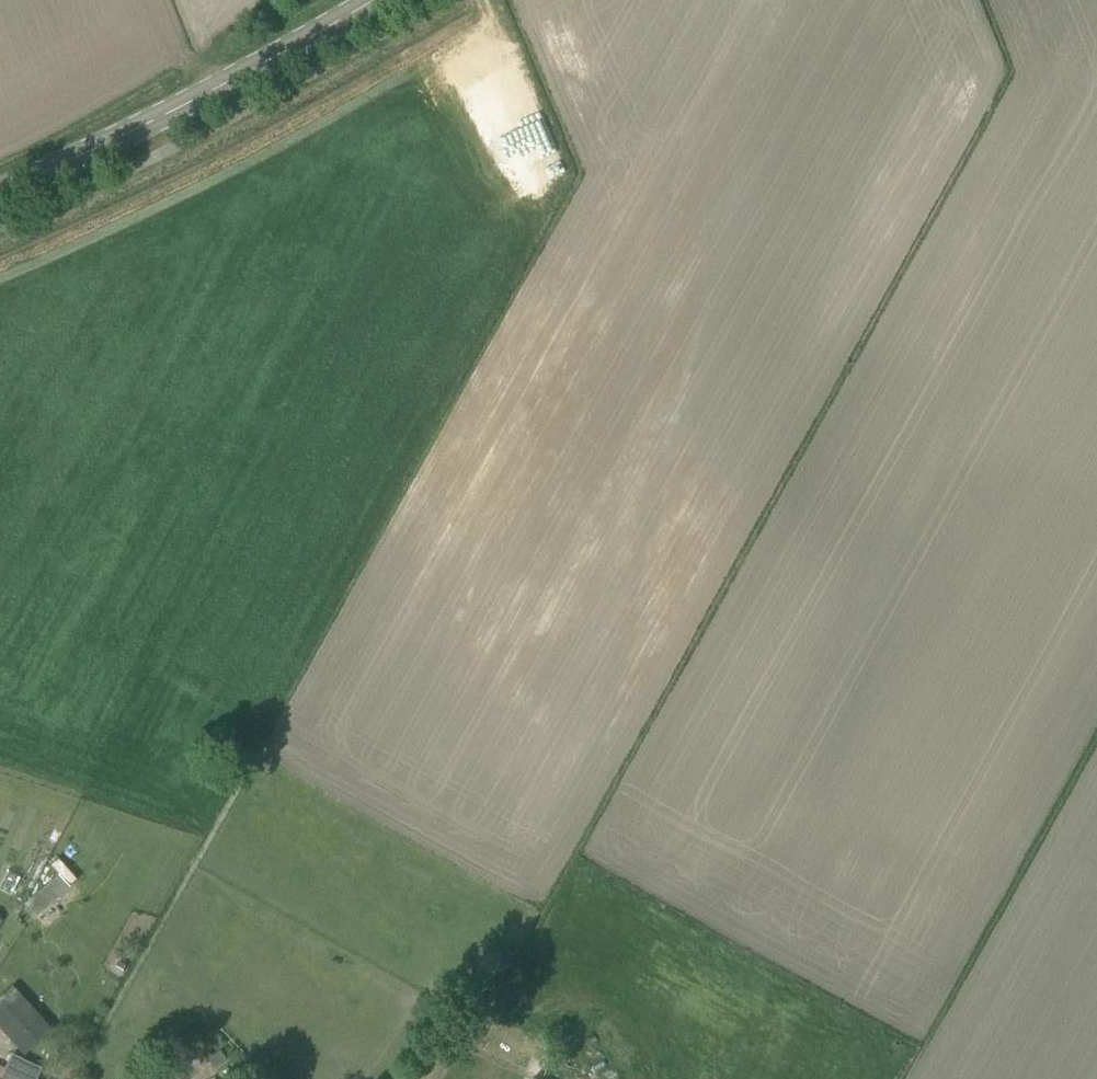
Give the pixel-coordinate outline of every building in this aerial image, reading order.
[(58,873),(23,904),(35,917),(70,887),(58,873)] [(52,1030),(12,986),(0,997),(0,1028),(24,1055),(52,1030)] [(518,1070),(473,1040),(447,1078),(512,1078),(518,1070)] [(0,1068),(0,1078),(24,1078),(0,1068)]
